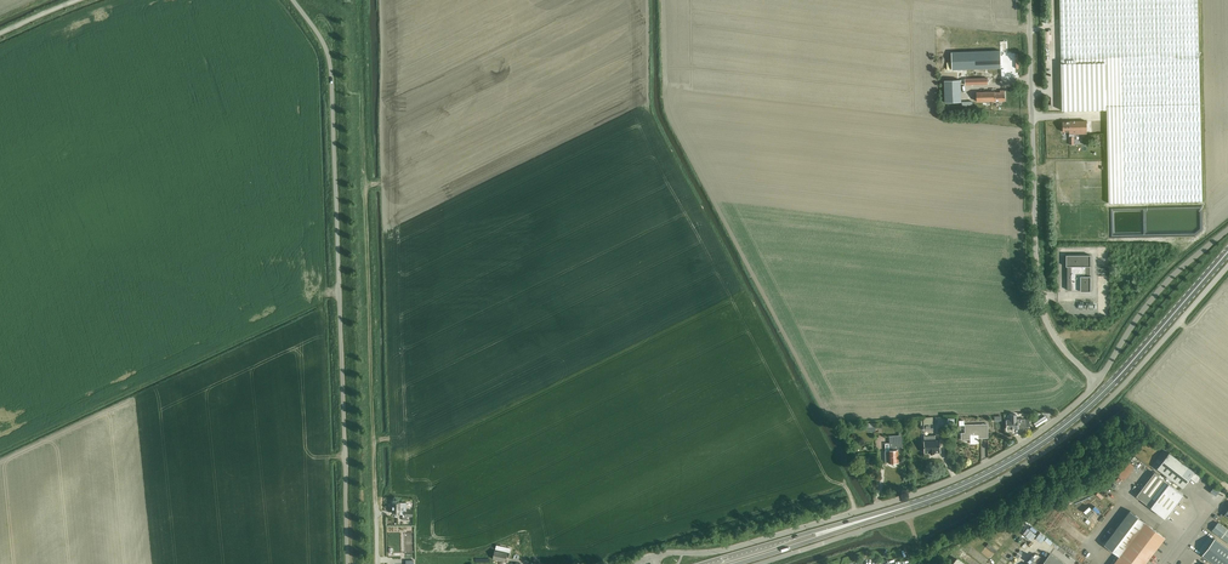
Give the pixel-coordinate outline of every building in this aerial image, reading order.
[(1060,58),(1061,64),(1106,63),(1107,109),(1107,121),(1108,156),(1109,203),(1202,202),(1200,120),(1200,119),(1198,0),(1059,0),(1060,58)] [(951,52),(952,69),(1001,68),(1000,50),(951,52)] [(1106,63),(1061,64),(1061,78),(1062,110),(1098,110),(1107,109),(1106,63)] [(944,80),(945,102),(961,102),(960,80),(944,80)] [(976,101),(1005,100),(1004,90),(999,91),(999,92),(994,93),(994,91),(975,92),(976,101)] [(1072,135),(1098,134),(1098,121),(1062,122),(1062,133),(1069,133),(1069,145),(1074,145),(1074,137),(1072,137),(1072,135)] [(1091,255),(1066,255),(1066,267),(1067,267),(1067,290),(1080,290),(1080,291),(1091,291),(1090,276),(1089,276),(1089,266),(1091,266),(1091,255)] [(1022,418),(1017,418),(1017,416),(1010,417),(1011,419),(1007,419),(1007,428),(1019,428),(1019,427),(1022,427),(1022,418)] [(933,424),(932,417),(923,417),(924,424),(924,429),(933,429),(933,424)] [(866,427),(866,431),(875,431),(875,422),(866,423),(867,427),(866,427)] [(973,442),(978,442),(978,437),(988,437),(987,424),(966,424),(966,433),(961,433),(961,439),(972,438),(973,442)] [(940,438),(936,438),(936,434),(925,435),(926,452),(941,451),(940,438)] [(885,451),(885,462),(899,462),(899,461),(898,449),(903,448),(903,441),(902,435),(890,436),(890,443),(885,443),(885,451)] [(1194,471),(1169,452),(1157,468),(1182,487),(1191,477),(1196,481),(1200,476),(1201,476),(1194,471)] [(1136,496),(1165,518),(1183,494),(1154,472),(1136,496)] [(406,502),(392,502),(392,512),(400,513),(400,514),(403,514),(403,516),(406,516),(412,516),(412,510),(406,510),(406,502)] [(1165,537),(1130,511),(1104,544),(1119,556),(1113,563),(1144,563),(1165,537)] [(1218,522),(1212,530),(1227,543),(1227,530),(1218,522)] [(1214,538),(1202,555),(1214,563),(1227,563),(1227,549),(1214,538)] [(493,558),(506,560),(507,553),(495,550),(493,558)] [(1050,553),(1041,563),(1064,563),(1050,553)]
